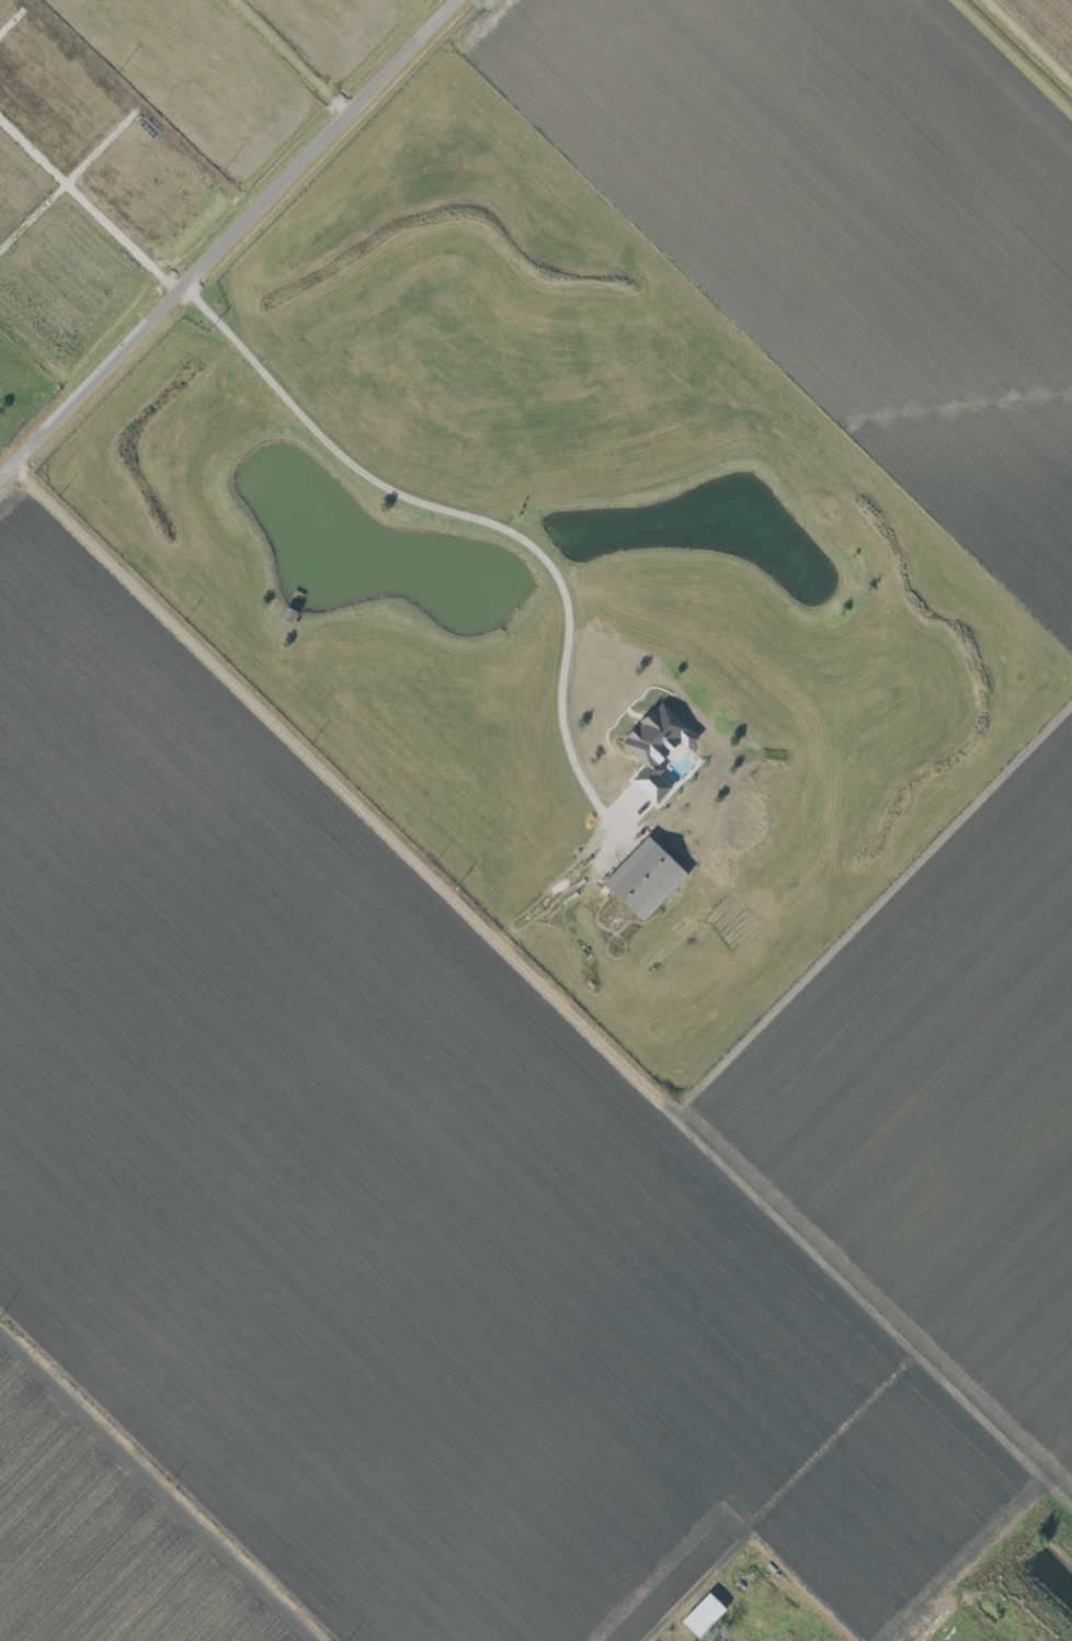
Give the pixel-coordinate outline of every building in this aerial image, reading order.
[(698,737),(661,702),(621,743),(647,767),(633,781),(656,803),(671,787),(659,775),(665,769),(659,763),(680,741),(687,749),(698,737)] [(642,921),(688,875),(648,836),(603,883),(642,921)] [(698,1637),(726,1609),(710,1592),(681,1620),(698,1637)]
